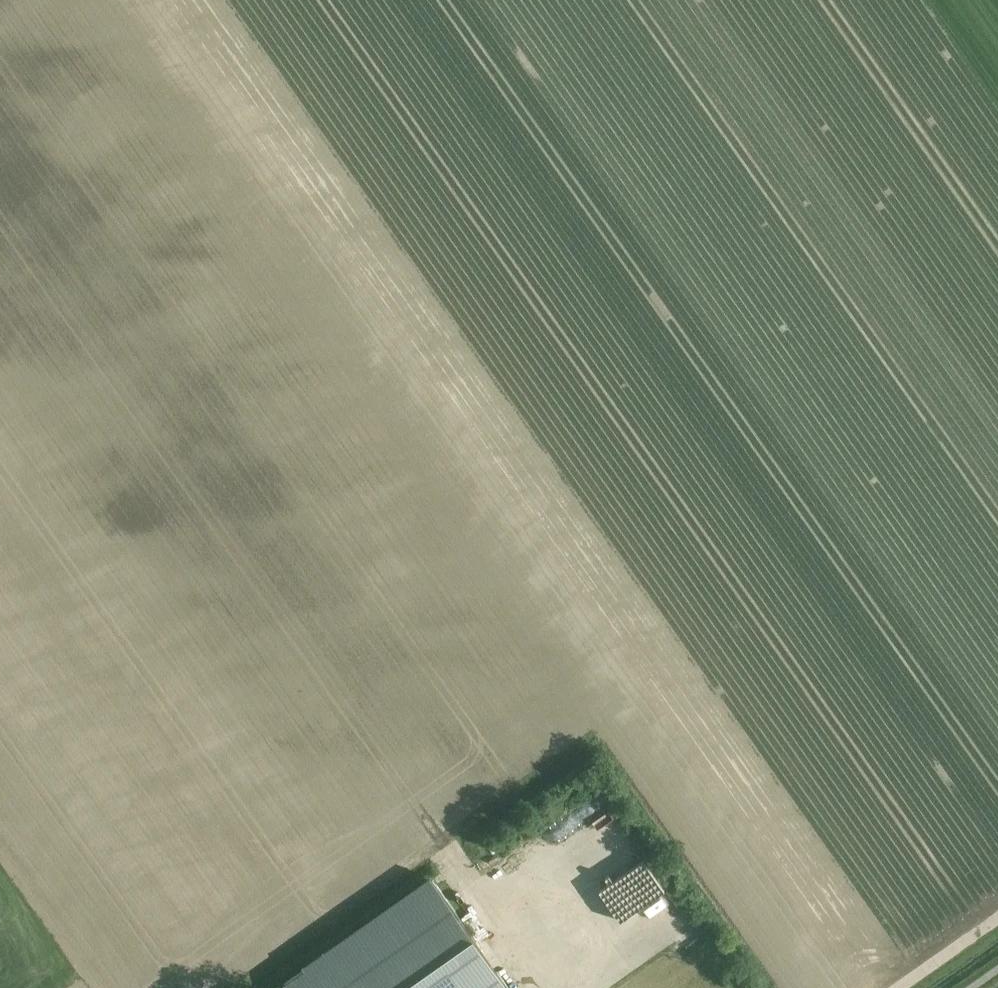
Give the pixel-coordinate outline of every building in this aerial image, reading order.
[(550,848),(556,857),(586,835),(569,813),(542,833),(546,838),(534,847),(541,855),(550,848)] [(561,935),(576,954),(608,930),(609,931),(631,914),(635,920),(659,902),(639,875),(617,892),(613,886),(566,922),(570,928),(561,935)] [(473,928),(391,987),(511,987),(473,928)] [(639,976),(622,987),(647,987),(639,976)]
